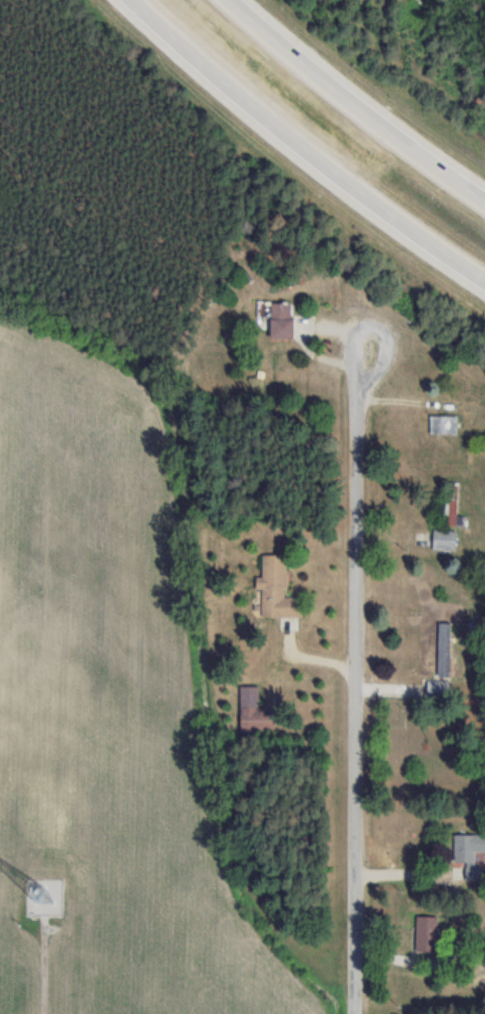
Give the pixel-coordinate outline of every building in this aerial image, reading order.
[(292,339),(292,303),(269,303),(269,339),(292,339)] [(459,434),(459,416),(429,416),(429,434),(459,434)] [(458,526),(458,482),(443,482),(443,516),(447,516),(447,526),(458,526)] [(457,550),(457,531),(432,531),(432,550),(457,550)] [(302,597),(286,597),(286,555),(261,555),(261,578),(255,578),(255,590),(261,590),(261,617),(302,617),(302,597)] [(435,677),(452,677),(452,635),(435,635),(435,677)] [(426,700),(449,700),(449,681),(426,681),(426,700)] [(274,733),(274,711),(258,711),(259,686),(240,686),(239,733),(274,733)] [(453,863),(484,863),(484,835),(453,835),(453,863)] [(437,916),(416,916),(416,952),(437,952),(437,916)]
